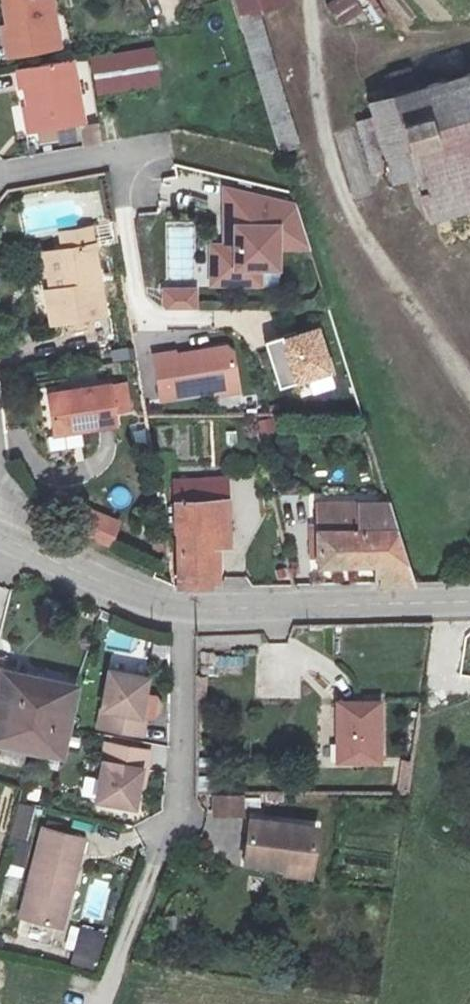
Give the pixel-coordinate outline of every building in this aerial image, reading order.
[(9,31),(4,31),(9,58),(61,49),(52,0),(3,0),(9,31)] [(241,14),(288,0),(237,0),(241,14)] [(340,22),(361,11),(355,0),(330,0),(329,1),(340,22)] [(92,58),(99,96),(160,85),(153,47),(92,58)] [(84,123),(73,61),(18,71),(21,88),(26,87),(33,131),(84,123)] [(392,98),(370,105),(374,122),(360,129),(376,181),(390,177),(393,189),(408,184),(424,226),(469,212),(469,76),(423,89),(418,71),(386,79),(392,98)] [(100,123),(84,126),(88,146),(103,143),(100,123)] [(293,205),(224,190),(222,245),(212,245),(211,284),(260,285),(261,270),(281,271),(281,249),(308,251),(293,205)] [(106,317),(93,231),(59,235),(62,250),(51,251),(57,290),(45,292),(50,326),(106,317)] [(195,291),(166,291),(166,308),(196,307),(195,291)] [(283,345),(268,350),(281,388),(310,378),(312,386),(334,378),(318,330),(283,342),(283,345)] [(240,390),(238,382),(234,352),(228,347),(175,356),(175,353),(156,355),(163,400),(217,391),(219,394),(240,390)] [(125,382),(49,394),(55,435),(117,426),(115,413),(130,411),(125,382)] [(181,584),(219,584),(218,547),(230,547),(228,477),(175,479),(176,532),(180,531),(181,584)] [(375,565),(377,587),(415,584),(398,534),(387,502),(330,502),(330,496),(319,496),(320,563),(375,565)] [(75,534),(107,548),(118,522),(86,508),(75,534)] [(0,673),(0,675),(0,747),(63,760),(76,689),(0,673)] [(149,703),(144,703),(148,681),(110,674),(100,730),(143,737),(149,703)] [(381,703),(336,703),(336,766),(381,766),(381,703)] [(150,754),(107,746),(97,802),(135,809),(139,787),(144,787),(150,754)] [(213,797),(213,815),(245,813),(244,796),(213,797)] [(27,840),(35,807),(16,802),(9,836),(27,840)] [(319,828),(251,820),(246,863),(282,867),(281,873),(314,877),(319,828)] [(71,899),(85,839),(43,830),(23,919),(58,927),(65,897),(71,899)] [(73,960),(96,965),(102,931),(79,926),(73,960)]
